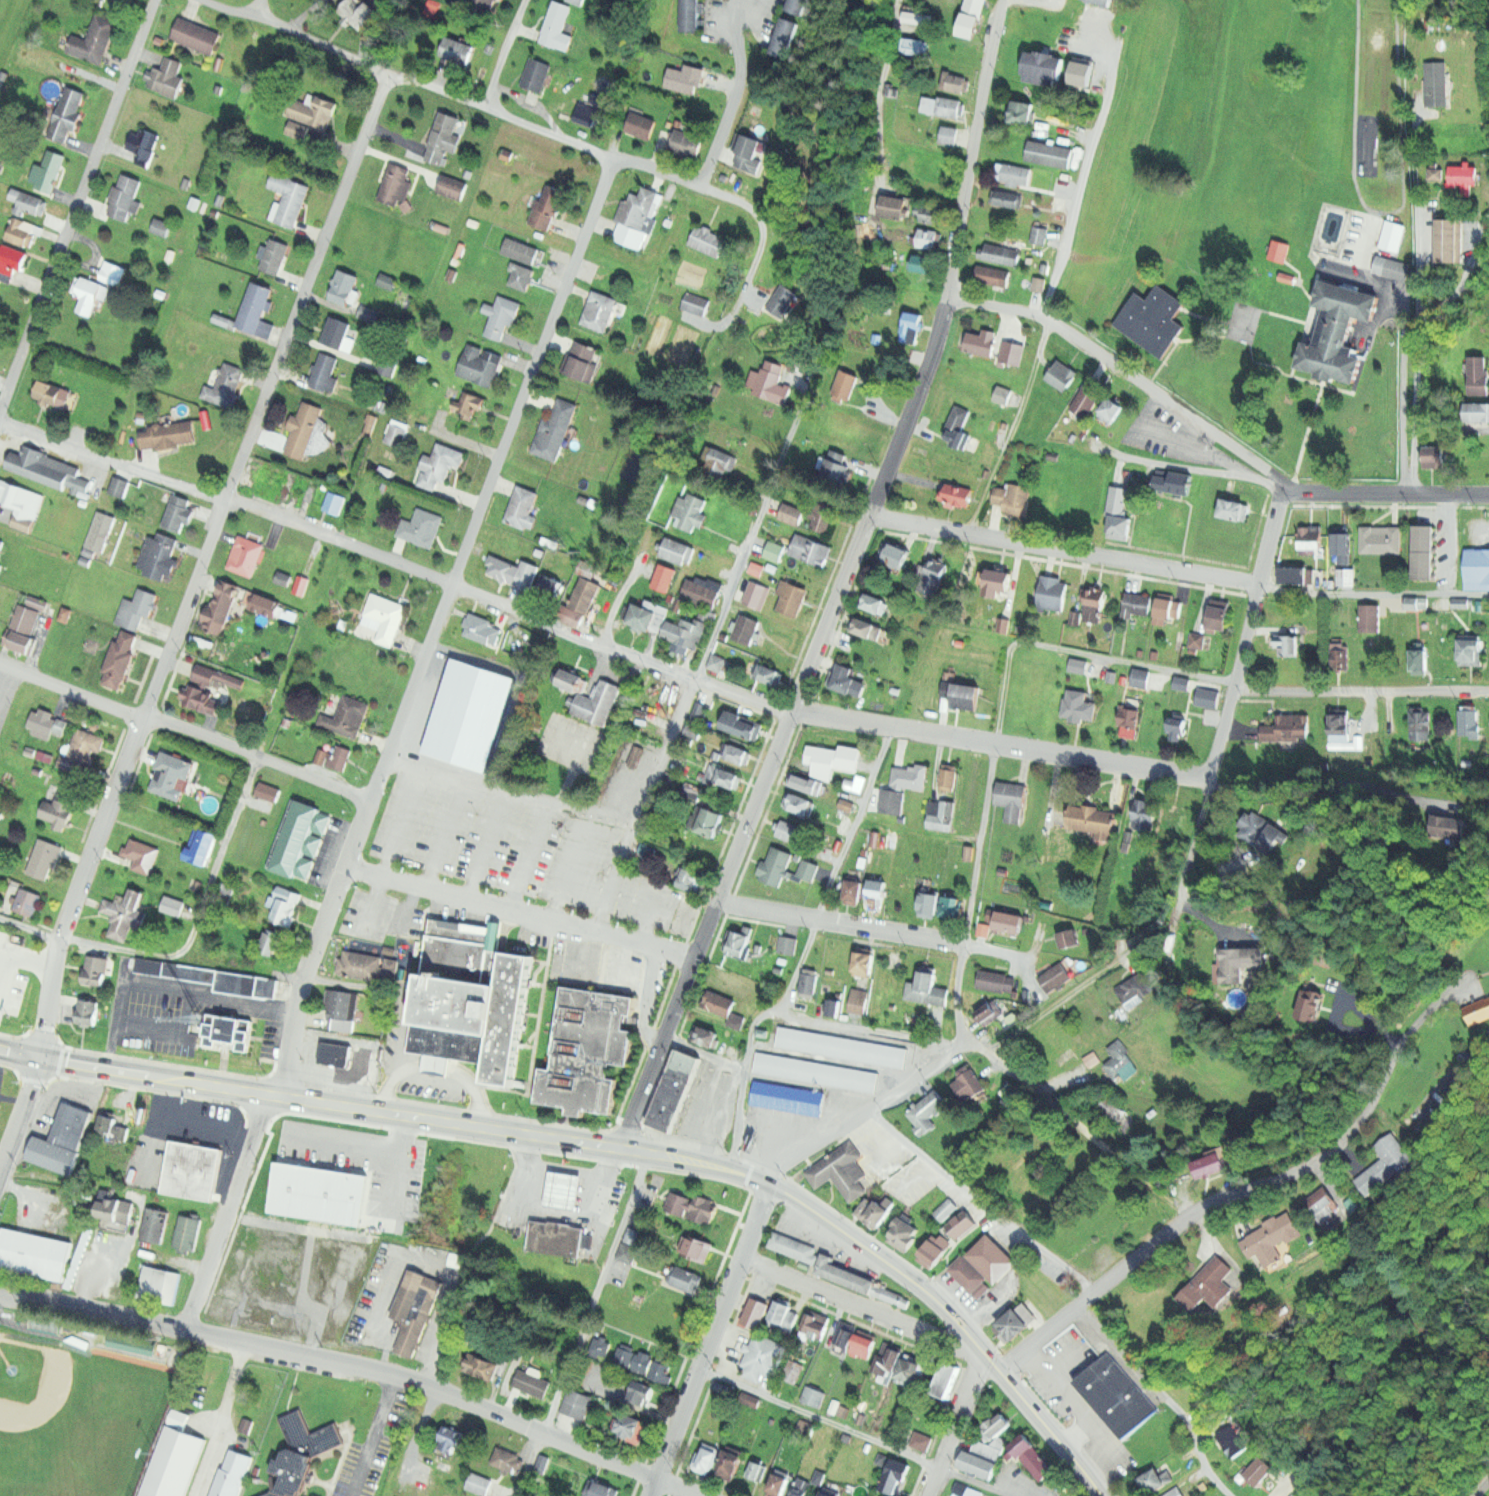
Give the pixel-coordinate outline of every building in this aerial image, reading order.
[(340,11),(349,0),(370,0),(380,9),(361,30),(340,11)] [(463,8),(466,0),(495,0),(488,18),(463,8)] [(539,41),(554,0),(557,0),(571,5),(562,33),(573,37),(568,50),(539,41)] [(680,31),(682,0),(701,0),(700,32),(680,31)] [(788,9),(792,0),(810,0),(805,15),(788,9)] [(959,33),(966,0),(983,0),(974,36),(959,33)] [(1113,10),(1116,0),(1085,0),(1113,10)] [(931,25),(899,19),(901,7),(933,13),(931,25)] [(86,38),(95,12),(116,19),(101,62),(65,50),(71,33),(86,38)] [(180,14),(224,30),(215,53),(171,38),(180,14)] [(788,58),(772,51),(786,16),(802,23),(788,58)] [(471,64),(441,53),(448,35),(478,47),(471,64)] [(924,53),(900,47),(903,35),(927,42),(924,53)] [(1059,84),(1023,75),(1028,52),(1065,60),(1059,84)] [(178,75),(185,77),(177,99),(145,87),(153,66),(161,69),(166,54),(184,61),(178,75)] [(530,58),(550,64),(541,90),(521,84),(530,58)] [(1424,60),(1451,61),(1450,102),(1424,102),(1424,60)] [(705,71),(685,64),(683,71),(671,68),(665,87),(697,97),(705,71)] [(963,92),(939,86),(943,72),(967,77),(963,92)] [(69,126),(64,141),(49,136),(66,84),(82,89),(75,108),(83,111),(77,129),(69,126)] [(326,129),(283,113),(289,97),(313,106),(317,93),(341,102),(336,117),(331,115),(326,129)] [(955,116),(935,111),(939,95),(959,99),(955,116)] [(1374,110),(1374,96),(1363,96),(1363,110),(1374,110)] [(1033,123),(1010,118),(1014,99),(1037,104),(1033,123)] [(592,124),(573,117),(579,100),(598,107),(592,124)] [(447,150),(446,151),(444,150),(438,164),(425,159),(430,145),(427,144),(441,108),(460,115),(453,132),(462,135),(455,154),(447,150)] [(651,141),(625,129),(633,108),(660,120),(651,141)] [(303,139),(287,131),(293,119),(309,126),(303,139)] [(955,144),(937,141),(941,125),(958,129),(955,144)] [(161,133),(149,166),(136,161),(139,152),(126,147),(132,130),(139,133),(141,126),(161,133)] [(699,159),(673,147),(682,126),(709,138),(699,159)] [(740,151),(734,148),(742,131),(766,141),(759,156),(767,159),(760,175),(735,164),(740,151)] [(1070,167),(1027,158),(1031,139),(1074,149),(1070,167)] [(51,195),(33,189),(48,147),(66,153),(51,195)] [(396,198),(393,205),(376,198),(391,161),(408,168),(404,178),(410,180),(403,200),(396,198)] [(1029,185),(995,177),(999,161),(1033,168),(1029,185)] [(1449,183),(1450,165),(1480,167),(1480,184),(1449,183)] [(1443,181),(1429,180),(1430,166),(1445,168),(1443,181)] [(294,225),(275,218),(285,191),(267,184),(272,170),(310,185),(294,225)] [(130,209),(126,220),(107,213),(122,172),(141,179),(134,198),(143,202),(139,213),(130,209)] [(461,200),(436,192),(443,172),(467,181),(461,200)] [(549,231),(531,224),(547,183),(565,190),(549,231)] [(628,201),(632,191),(639,194),(643,184),(659,190),(655,200),(660,202),(654,217),(659,219),(653,235),(648,233),(642,247),(616,237),(622,223),(613,220),(620,204),(621,204),(623,199),(628,201)] [(40,215),(25,209),(23,214),(14,212),(18,202),(8,199),(12,185),(30,191),(30,193),(46,199),(40,215)] [(1018,208),(992,202),(995,188),(1021,194),(1018,208)] [(884,194),(908,200),(904,217),(880,212),(884,194)] [(939,225),(914,219),(917,204),(943,210),(939,225)] [(61,220),(49,215),(44,228),(55,233),(61,220)] [(24,246),(6,240),(14,216),(32,222),(24,246)] [(166,235),(151,230),(155,217),(170,223),(166,235)] [(1438,218),(1462,218),(1462,261),(1438,261),(1438,218)] [(1399,254),(1407,226),(1386,220),(1378,248),(1399,254)] [(722,257),(691,244),(699,225),(730,238),(722,257)] [(1046,243),(1030,240),(1034,225),(1049,229),(1046,243)] [(919,227),(939,232),(935,249),(915,244),(919,227)] [(533,265),(501,252),(507,235),(540,247),(533,265)] [(271,237),(289,244),(277,275),(259,268),(271,237)] [(983,259),(987,242),(1020,250),(1016,266),(983,259)] [(11,281),(0,277),(0,253),(3,244),(29,253),(24,268),(16,265),(11,281)] [(931,271),(910,266),(913,253),(934,257),(931,271)] [(1373,254),(1369,269),(1408,279),(1412,265),(1373,254)] [(120,287),(97,278),(104,259),(127,267),(120,287)] [(525,291),(508,285),(517,261),(534,268),(525,291)] [(1005,286),(975,279),(978,266),(1008,273),(1005,286)] [(340,267),(359,274),(348,305),(329,298),(340,267)] [(288,284),(276,279),(280,268),(292,272),(288,284)] [(393,290),(378,283),(383,272),(398,279),(393,290)] [(105,299),(99,297),(92,316),(75,310),(81,291),(75,289),(80,275),(110,286),(105,299)] [(1033,275),(1046,278),(1043,292),(1030,289),(1033,275)] [(1301,368),(1325,374),(1358,383),(1365,359),(1356,357),(1358,350),(1347,347),(1356,316),(1378,322),(1386,293),(1325,277),(1318,305),(1333,308),(1323,344),(1309,340),(1301,368)] [(260,319),(273,323),(267,338),(235,326),(251,280),(271,287),(267,299),(274,301),(271,310),(264,308),(260,319)] [(783,282),(803,297),(783,323),(763,308),(783,282)] [(1116,323),(1162,358),(1186,326),(1177,319),(1185,309),(1187,303),(1160,283),(1148,299),(1139,292),(1116,323)] [(593,288),(619,298),(607,332),(581,323),(593,288)] [(707,316),(681,308),(686,291),(712,299),(707,316)] [(495,306),(499,294),(510,298),(521,302),(513,324),(507,322),(501,339),(485,333),(491,316),(479,312),(483,301),(495,306)] [(373,323),(358,317),(363,302),(378,308),(373,323)] [(905,310),(923,315),(917,343),(907,341),(910,331),(901,329),(905,310)] [(342,349),(322,342),(332,315),(352,322),(342,349)] [(965,349),(969,331),(983,334),(984,329),(998,332),(993,355),(965,349)] [(1023,363),(999,358),(1003,339),(1027,344),(1023,363)] [(592,382),(567,371),(582,341),(607,353),(592,382)] [(490,387),(456,374),(468,342),(503,356),(490,387)] [(308,382),(320,350),(337,357),(330,374),(339,377),(333,391),(308,382)] [(1066,393),(1044,377),(1061,354),(1083,370),(1066,393)] [(1468,354),(1487,354),(1488,393),(1469,393),(1468,354)] [(808,360),(793,356),(789,371),(803,375),(808,360)] [(768,359),(785,365),(779,382),(792,387),(785,406),(753,394),(755,387),(747,383),(753,367),(764,371),(768,359)] [(234,393),(238,395),(233,410),(200,398),(206,383),(215,386),(224,360),(244,368),(234,393)] [(850,393),(831,386),(838,368),(857,375),(850,393)] [(63,407),(35,396),(41,379),(70,390),(63,407)] [(1086,417),(1071,408),(1087,383),(1102,393),(1086,417)] [(1006,404),(994,400),(999,386),(1011,390),(1006,404)] [(468,391),(480,396),(479,399),(484,401),(481,409),(476,407),(471,419),(459,414),(461,410),(450,405),(453,397),(459,400),(463,389),(468,391)] [(1115,423),(1099,412),(1111,395),(1127,405),(1115,423)] [(544,419),(551,422),(561,398),(580,406),(558,461),(531,450),(544,419)] [(292,430),(286,428),(291,415),(297,417),(303,399),(322,406),(302,460),(283,453),(292,430)] [(1465,401),(1488,402),(1488,422),(1464,421),(1465,401)] [(956,402),(969,408),(955,441),(942,435),(956,402)] [(369,439),(358,435),(367,411),(378,415),(369,439)] [(173,445),(173,447),(157,449),(156,447),(140,449),(138,432),(147,431),(147,426),(192,420),(195,439),(175,441),(175,445),(173,445)] [(401,445),(384,438),(390,421),(408,428),(401,445)] [(461,467),(451,463),(444,480),(440,478),(435,490),(417,483),(423,466),(420,465),(424,454),(431,457),(437,441),(448,445),(466,452),(461,467)] [(713,462),(704,458),(710,445),(738,457),(732,470),(725,467),(720,478),(708,473),(713,462)] [(3,468),(64,491),(70,473),(78,476),(81,467),(26,446),(23,454),(10,450),(3,468)] [(1446,446),(1446,466),(1422,465),(1423,446),(1446,446)] [(825,478),(846,481),(848,464),(827,461),(825,478)] [(1193,496),(1170,493),(1173,473),(1196,476),(1193,496)] [(123,497),(108,491),(114,475),(129,480),(123,497)] [(17,509),(0,502),(0,481),(1,478),(43,494),(29,532),(11,525),(17,509)] [(1004,505),(992,503),(995,487),(1006,488),(1007,482),(1031,486),(1027,516),(1002,513),(1004,505)] [(968,506),(937,499),(941,483),(972,490),(968,506)] [(524,529),(505,523),(518,484),(538,490),(524,529)] [(1113,485),(1132,488),(1127,516),(1108,512),(1113,485)] [(336,513),(321,507),(328,489),(343,495),(336,513)] [(685,497),(687,491),(705,497),(700,511),(706,513),(701,526),(695,524),(694,524),(691,531),(674,525),(677,517),(673,516),(680,495),(685,497)] [(1218,515),(1222,496),(1249,502),(1246,521),(1218,515)] [(827,533),(812,527),(822,499),(838,505),(827,533)] [(169,500),(189,507),(189,508),(194,510),(189,524),(184,522),(180,532),(160,525),(169,500)] [(800,526),(778,517),(785,501),(806,509),(800,526)] [(406,538),(394,534),(401,516),(413,521),(418,507),(445,517),(433,548),(406,538)] [(103,552),(85,546),(98,509),(117,516),(103,552)] [(1412,525),(1439,525),(1437,579),(1410,578),(1412,525)] [(1360,552),(1359,527),(1402,526),(1403,551),(1360,552)] [(157,537),(159,531),(177,537),(161,580),(143,574),(145,568),(136,564),(147,533),(157,537)] [(1322,531),(1324,551),(1299,553),(1297,533),(1322,531)] [(824,567),(789,554),(797,532),(832,546),(824,567)] [(1331,533),(1352,533),(1351,554),(1331,554),(1331,533)] [(252,576),(227,566),(239,534),(265,544),(252,576)] [(684,565),(660,555),(667,536),(692,545),(684,565)] [(780,563),(763,556),(771,538),(787,544),(780,563)] [(912,550),(903,568),(884,559),(892,541),(912,550)] [(1468,549),(1488,549),(1488,588),(1468,588),(1468,549)] [(515,585),(485,571),(493,555),(523,568),(515,585)] [(934,594),(917,587),(929,555),(947,563),(934,594)] [(668,592),(651,585),(660,562),(677,568),(668,592)] [(760,577),(749,572),(753,562),(765,566),(760,577)] [(1283,566),(1309,565),(1309,581),(1283,582),(1283,566)] [(991,568),(1005,570),(1014,572),(1011,591),(1002,590),(1001,598),(987,596),(991,568)] [(287,587),(274,581),(278,570),(292,575),(287,587)] [(1353,571),(1353,586),(1337,585),(1337,570),(1353,571)] [(1064,611),(1036,607),(1041,573),(1069,577),(1064,611)] [(583,574),(599,580),(588,611),(571,605),(583,574)] [(713,608),(681,596),(688,578),(693,580),(695,575),(722,585),(713,608)] [(562,595),(560,578),(540,580),(542,597),(562,595)] [(783,578),(809,588),(798,617),(778,609),(783,596),(777,594),(783,578)] [(762,610),(742,602),(751,579),(771,587),(762,610)] [(241,588),(223,637),(203,630),(220,581),(241,588)] [(139,586),(157,593),(148,617),(142,615),(137,630),(115,622),(124,596),(133,600),(139,586)] [(1089,586),(1106,589),(1101,622),(1084,620),(1089,586)] [(278,618),(249,607),(255,590),(284,601),(278,618)] [(889,599),(882,615),(862,607),(868,591),(889,599)] [(47,610),(26,603),(30,592),(51,600),(47,610)] [(372,592),(407,606),(391,647),(376,641),(384,620),(364,612),(372,592)] [(1132,618),(1125,617),(1126,612),(1123,611),(1126,592),(1152,595),(1148,615),(1133,613),(1132,618)] [(1469,607),(1451,607),(1451,596),(1469,597),(1469,607)] [(1429,608),(1406,608),(1406,597),(1429,597),(1429,608)] [(1229,631),(1209,628),(1214,598),(1233,601),(1229,631)] [(1166,625),(1166,619),(1183,619),(1183,600),(1156,600),(1156,625),(1166,625)] [(650,631),(627,622),(635,602),(658,611),(650,631)] [(32,637),(36,638),(30,655),(2,644),(8,628),(10,628),(19,603),(42,611),(32,637)] [(1360,603),(1380,603),(1380,631),(1360,631),(1360,603)] [(67,623),(57,620),(63,605),(72,609),(67,623)] [(493,647),(460,635),(469,611),(492,619),(489,625),(499,629),(493,647)] [(752,645),(732,637),(742,611),(761,619),(752,645)] [(886,626),(879,641),(853,629),(859,615),(886,626)] [(690,656),(682,652),(669,647),(672,639),(660,634),(666,619),(678,624),(681,618),(693,623),(696,617),(705,621),(690,656)] [(1203,650),(1188,647),(1190,630),(1206,633),(1203,650)] [(108,668),(105,667),(113,644),(116,645),(121,631),(138,636),(133,651),(135,652),(127,674),(125,674),(119,689),(103,683),(108,668)] [(1299,635),(1299,655),(1276,655),(1276,635),(1299,635)] [(1459,636),(1485,636),(1485,662),(1459,662),(1459,636)] [(1411,647),(1429,647),(1428,674),(1410,674),(1411,647)] [(723,674),(707,668),(713,652),(729,659),(723,674)] [(1333,668),(1346,668),(1346,653),(1333,653),(1333,668)] [(1086,673),(1069,670),(1071,655),(1089,658),(1086,673)] [(782,687),(757,677),(764,661),(788,670),(782,687)] [(839,661),(855,668),(852,677),(857,679),(851,694),(829,685),(839,661)] [(196,662),(216,669),(211,685),(191,678),(196,662)] [(578,692),(557,683),(563,669),(584,677),(578,692)] [(1146,687),(1131,685),(1133,669),(1148,672),(1146,687)] [(241,688),(215,677),(218,671),(244,681),(241,688)] [(1189,689),(1172,687),(1174,673),(1191,676),(1189,689)] [(572,713),(580,693),(593,698),(601,677),(620,684),(604,725),(572,713)] [(978,710),(949,706),(951,698),(939,696),(942,681),(982,687),(978,710)] [(201,700),(218,706),(215,715),(182,704),(185,697),(180,696),(183,688),(188,690),(190,684),(205,689),(201,700)] [(1215,706),(1197,703),(1199,686),(1218,689),(1215,706)] [(1094,719),(1082,717),(1081,722),(1070,721),(1071,716),(1061,714),(1064,697),(1066,698),(1068,688),(1087,691),(1085,701),(1097,703),(1094,719)] [(345,694),(370,705),(356,740),(317,724),(321,714),(335,719),(345,694)] [(706,706),(697,703),(690,722),(699,725),(706,706)] [(48,737),(32,732),(34,727),(27,725),(33,710),(38,712),(40,705),(54,710),(52,716),(55,718),(48,737)] [(1136,729),(1120,725),(1125,705),(1141,709),(1136,729)] [(759,741),(723,725),(729,710),(765,726),(759,741)] [(1459,710),(1478,710),(1477,735),(1458,735),(1459,710)] [(1331,711),(1350,711),(1350,739),(1331,739),(1331,711)] [(1432,712),(1430,739),(1407,738),(1408,711),(1432,712)] [(1276,714),(1308,714),(1308,735),(1276,735),(1276,714)] [(1170,733),(1167,732),(1169,716),(1190,719),(1187,735),(1182,734),(1181,741),(1169,739),(1170,733)] [(99,735),(104,737),(98,751),(93,749),(88,764),(81,761),(66,755),(77,726),(99,735)] [(745,765),(718,752),(724,739),(751,751),(745,765)] [(635,766),(627,763),(635,743),(643,746),(635,766)] [(345,770),(330,765),(337,744),(352,749),(345,770)] [(839,752),(840,752),(841,744),(862,747),(859,772),(837,768),(833,780),(813,773),(816,762),(805,761),(808,744),(839,749),(839,752)] [(179,801),(151,791),(165,751),(193,761),(179,801)] [(77,771),(58,763),(62,753),(66,755),(81,761),(77,771)] [(916,771),(918,762),(929,764),(924,791),(892,784),(895,767),(916,771)] [(735,790),(709,778),(716,763),(742,775),(735,790)] [(941,763),(958,766),(953,791),(936,787),(941,763)] [(41,774),(32,772),(34,766),(42,768),(41,774)] [(819,794),(788,784),(792,772),(822,782),(819,794)] [(276,803),(254,794),(260,780),(282,788),(276,803)] [(1018,821),(1004,819),(1006,806),(997,805),(1001,781),(1027,784),(1024,808),(1020,808),(1018,821)] [(65,823),(62,830),(52,825),(55,819),(40,813),(46,799),(54,803),(62,785),(78,792),(70,809),(73,811),(68,824),(65,823)] [(902,816),(878,811),(882,789),(907,794),(902,816)] [(809,817),(783,808),(789,791),(814,799),(809,817)] [(304,851),(302,856),(313,860),(305,879),(294,875),(294,877),(266,866),(292,797),(321,808),(320,810),(331,814),(324,834),(312,830),(311,834),(321,838),(315,855),(304,851)] [(1149,810),(1153,810),(1151,830),(1132,828),(1136,797),(1150,799),(1149,810)] [(952,817),(954,818),(951,829),(924,824),(926,812),(938,815),(941,799),(955,802),(952,817)] [(716,839),(693,828),(704,803),(727,814),(716,839)] [(1106,840),(1095,839),(1096,831),(1089,831),(1092,808),(1114,811),(1112,833),(1106,833),(1106,840)] [(1261,837),(1257,845),(1241,836),(1256,811),(1290,831),(1280,848),(1261,837)] [(801,846),(774,834),(781,818),(808,830),(801,846)] [(207,866),(184,857),(188,846),(195,848),(202,828),(218,834),(207,866)] [(46,879),(26,871),(40,837),(60,846),(46,879)] [(150,875),(133,869),(137,859),(125,854),(131,837),(160,847),(150,875)] [(811,881),(802,877),(801,881),(785,874),(780,887),(759,878),(763,871),(758,869),(761,859),(767,862),(773,846),(793,855),(787,869),(798,873),(805,856),(819,862),(811,881)] [(698,893),(676,883),(684,865),(706,875),(698,893)] [(860,905),(844,902),(849,879),(864,882),(860,905)] [(883,909),(865,906),(871,879),(888,882),(883,909)] [(12,908),(22,886),(43,895),(33,917),(12,908)] [(140,929),(131,925),(125,943),(106,936),(112,917),(99,913),(105,898),(124,904),(130,886),(144,891),(137,910),(146,913),(140,929)] [(935,920),(919,917),(924,890),(940,893),(935,920)] [(178,916),(161,910),(166,895),(183,901),(178,916)] [(955,921),(940,918),(945,895),(960,898),(955,921)] [(290,927),(271,921),(279,897),(298,903),(290,927)] [(1021,933),(994,928),(998,909),(1025,914),(1021,933)] [(424,912),(404,1052),(426,1055),(423,1073),(451,1077),(454,1057),(488,1062),(486,1080),(517,1084),(535,959),(497,954),(502,923),(424,912)] [(990,927),(979,924),(976,935),(986,938),(990,927)] [(281,958),(260,951),(267,928),(288,935),(281,958)] [(722,950),(729,928),(752,935),(745,958),(722,950)] [(1075,928),(1080,944),(1066,948),(1061,932),(1075,928)] [(776,949),(779,935),(798,939),(795,953),(776,949)] [(1221,950),(1266,946),(1267,967),(1223,971),(1221,950)] [(385,957),(397,960),(394,976),(377,973),(375,981),(337,974),(339,960),(341,960),(343,949),(380,956),(378,966),(383,967),(385,957)] [(855,950),(877,954),(874,976),(851,973),(855,950)] [(105,986),(82,983),(86,955),(109,958),(105,986)] [(215,983),(135,972),(137,958),(278,978),(277,985),(278,985),(276,999),(214,990),(215,983)] [(1061,961),(1072,977),(1048,993),(1038,977),(1061,961)] [(936,985),(949,988),(946,1005),(903,998),(906,980),(917,982),(918,969),(938,973),(936,985)] [(1013,992),(977,988),(979,969),(1016,973),(1013,992)] [(1142,969),(1154,986),(1129,1004),(1117,987),(1142,969)] [(799,990),(803,972),(819,975),(816,993),(799,990)] [(628,1014),(625,1031),(636,1032),(631,1065),(616,1063),(613,1078),(620,1079),(615,1114),(586,1109),(585,1117),(566,1114),(567,1107),(536,1102),(541,1067),(557,1069),(559,1053),(551,1052),(562,985),(631,996),(638,998),(635,1016),(628,1014)] [(1303,986),(1328,991),(1321,1023),(1297,1017),(1303,986)] [(702,1005),(710,988),(737,1000),(730,1017),(702,1005)] [(848,1010),(852,988),(869,991),(865,1013),(848,1010)] [(330,989),(358,991),(354,1032),(327,1029),(330,989)] [(1467,1006),(1488,997),(1488,1020),(1475,1026),(1467,1006)] [(79,998),(100,1000),(97,1025),(76,1023),(79,998)] [(827,1016),(830,999),(842,1001),(839,1018),(827,1016)] [(983,1021),(978,1011),(992,1004),(997,1013),(983,1021)] [(202,1047),(207,1015),(253,1022),(248,1054),(202,1047)] [(688,1037),(695,1021),(720,1033),(714,1048),(688,1037)] [(1112,1056),(1105,1048),(1119,1036),(1129,1049),(1122,1054),(1136,1072),(1122,1084),(1104,1062),(1112,1056)] [(316,1062),(320,1042),(352,1047),(349,1068),(316,1062)] [(1088,1067),(1081,1056),(1092,1048),(1099,1060),(1088,1067)] [(676,1131),(651,1122),(677,1051),(701,1060),(676,1131)] [(960,1077),(956,1072),(968,1063),(985,1086),(964,1102),(951,1084),(960,1077)] [(333,1086),(335,1069),(354,1072),(351,1089),(333,1086)] [(750,1102),(754,1080),(824,1094),(820,1116),(750,1102)] [(929,1116),(936,1125),(919,1138),(911,1127),(914,1124),(904,1111),(935,1087),(947,1102),(945,1104),(948,1107),(938,1115),(935,1112),(929,1116)] [(1120,1131),(1096,1109),(1108,1095),(1133,1116),(1120,1131)] [(70,1173),(27,1157),(35,1136),(49,1141),(65,1097),(94,1107),(70,1173)] [(125,1142),(116,1139),(118,1133),(97,1128),(101,1112),(117,1116),(116,1122),(130,1126),(125,1142)] [(1415,1158),(1367,1196),(1355,1180),(1384,1157),(1376,1146),(1394,1132),(1415,1158)] [(371,1138),(415,1144),(407,1205),(420,1206),(416,1234),(332,1224),(336,1198),(363,1201),(371,1138)] [(856,1159),(866,1174),(859,1179),(867,1191),(850,1202),(832,1176),(814,1188),(803,1171),(851,1138),(862,1155),(856,1159)] [(171,1141),(225,1151),(215,1203),(161,1193),(171,1141)] [(1199,1178),(1192,1162),(1220,1152),(1226,1168),(1199,1178)] [(545,1205),(547,1187),(550,1171),(583,1176),(580,1193),(578,1210),(545,1205)] [(1326,1186),(1340,1203),(1319,1219),(1305,1202),(1326,1186)] [(710,1224),(667,1208),(675,1188),(718,1204),(710,1224)] [(127,1229),(94,1220),(103,1189),(135,1198),(127,1229)] [(875,1203),(879,1197),(893,1208),(881,1225),(877,1222),(872,1229),(854,1215),(867,1197),(875,1203)] [(942,1221),(934,1213),(950,1197),(958,1205),(942,1221)] [(146,1208),(166,1212),(160,1244),(140,1240),(146,1208)] [(1280,1219),(1293,1211),(1305,1233),(1288,1242),(1284,1235),(1276,1239),(1286,1257),(1270,1266),(1260,1248),(1248,1255),(1240,1240),(1267,1226),(1265,1222),(1278,1215),(1280,1219)] [(179,1215),(201,1219),(195,1252),(172,1247),(179,1215)] [(906,1250),(888,1238),(903,1216),(921,1229),(906,1250)] [(528,1251),(533,1219),(585,1226),(581,1258),(528,1251)] [(64,1283),(0,1271),(0,1231),(1,1226),(72,1240),(64,1283)] [(638,1244),(625,1240),(630,1227),(642,1231),(638,1244)] [(772,1229),(817,1246),(815,1253),(820,1255),(817,1263),(766,1245),(772,1229)] [(709,1264),(679,1252),(686,1232),(716,1243),(709,1264)] [(932,1269),(917,1257),(936,1232),(951,1243),(932,1269)] [(998,1283),(969,1254),(990,1232),(1019,1260),(998,1283)] [(833,1261),(877,1278),(875,1282),(871,1294),(817,1273),(825,1251),(835,1255),(833,1261)] [(978,1297),(948,1268),(963,1253),(992,1283),(978,1297)] [(1207,1295),(1194,1309),(1179,1295),(1218,1254),(1232,1268),(1223,1277),(1235,1289),(1219,1307),(1207,1295)] [(696,1294),(668,1284),(676,1262),(704,1273),(696,1294)] [(136,1297),(143,1265),(180,1273),(173,1305),(136,1297)] [(410,1268),(443,1281),(412,1357),(395,1350),(407,1321),(391,1314),(410,1268)] [(908,1307),(871,1294),(875,1282),(913,1296),(908,1307)] [(757,1328),(743,1321),(755,1296),(769,1303),(757,1328)] [(783,1324),(767,1317),(777,1296),(792,1303),(783,1324)] [(1025,1298),(1041,1315),(1010,1343),(994,1327),(1025,1298)] [(819,1339),(799,1330),(809,1310),(828,1319),(819,1339)] [(846,1347),(833,1341),(844,1320),(856,1327),(846,1347)] [(868,1358),(850,1350),(857,1331),(876,1339),(868,1358)] [(755,1334),(785,1348),(771,1380),(741,1367),(755,1334)] [(621,1339),(638,1346),(629,1368),(613,1362),(621,1339)] [(885,1340),(902,1347),(890,1378),(873,1371),(885,1340)] [(494,1381),(460,1367),(468,1347),(503,1361),(494,1381)] [(641,1349),(653,1354),(646,1374),(633,1369),(641,1349)] [(1075,1381),(1111,1351),(1159,1410),(1123,1440),(1075,1381)] [(914,1388),(896,1378),(910,1352),(928,1362),(914,1388)] [(667,1373),(673,1376),(670,1384),(649,1376),(656,1356),(671,1362),(667,1373)] [(946,1360),(964,1368),(948,1400),(931,1391),(946,1360)] [(784,1381),(795,1385),(802,1366),(792,1362),(784,1381)] [(547,1399),(514,1385),(521,1367),(555,1381),(547,1399)] [(649,1406),(629,1398),(636,1379),(656,1386),(649,1406)] [(805,1383),(827,1393),(819,1410),(797,1399),(805,1383)] [(575,1435),(552,1425),(569,1384),(592,1394),(575,1435)] [(258,1495),(294,1495),(295,1493),(299,1494),(300,1490),(304,1490),(310,1463),(313,1464),(315,1455),(348,1445),(340,1419),(309,1429),(302,1407),(279,1414),(288,1442),(281,1456),(277,1453),(269,1468),(284,1475),(276,1490),(276,1489),(258,1495)] [(639,1437),(616,1428),(623,1410),(645,1418),(639,1437)] [(996,1436),(987,1423),(1005,1410),(1015,1423),(996,1436)] [(453,1453),(437,1446),(447,1423),(462,1429),(453,1453)] [(1216,1436),(1233,1423),(1249,1443),(1232,1456),(1216,1436)] [(205,1439),(184,1495),(140,1495),(167,1424),(205,1439)] [(915,1429),(933,1436),(927,1451),(909,1445),(915,1429)] [(1027,1430),(1040,1445),(1036,1448),(1024,1458),(1011,1444),(1027,1430)] [(842,1432),(854,1437),(851,1443),(840,1439),(842,1432)] [(708,1473),(694,1468),(703,1444),(717,1448),(708,1473)] [(518,1474),(490,1463),(497,1445),(525,1456),(518,1474)] [(993,1479),(959,1465),(966,1448),(1000,1461),(993,1479)] [(1043,1481),(1024,1458),(1036,1448),(1055,1470),(1043,1481)] [(254,1458),(240,1495),(213,1495),(230,1449),(254,1458)] [(727,1449),(745,1456),(737,1474),(720,1467),(727,1449)] [(1242,1474),(1260,1454),(1274,1467),(1256,1487),(1242,1474)] [(891,1457),(909,1463),(897,1494),(880,1488),(891,1457)] [(752,1460),(764,1465),(759,1480),(746,1475),(752,1460)] [(1152,1494),(1141,1478),(1162,1464),(1173,1480),(1152,1494)] [(776,1469),(791,1474),(784,1494),(769,1489),(776,1469)] [(816,1469),(826,1473),(822,1484),(812,1480),(816,1469)] [(485,1494),(465,1486),(472,1470),(491,1479),(485,1494)] [(618,1489),(615,1495),(591,1495),(583,1493),(590,1477),(618,1489)] [(811,1483),(806,1495),(790,1495),(797,1477),(811,1483)] [(1178,1485),(1186,1495),(1162,1495),(1178,1485)] [(983,1493),(982,1495),(964,1495),(969,1486),(983,1493)] [(843,1494),(842,1495),(822,1495),(825,1487),(843,1494)]
